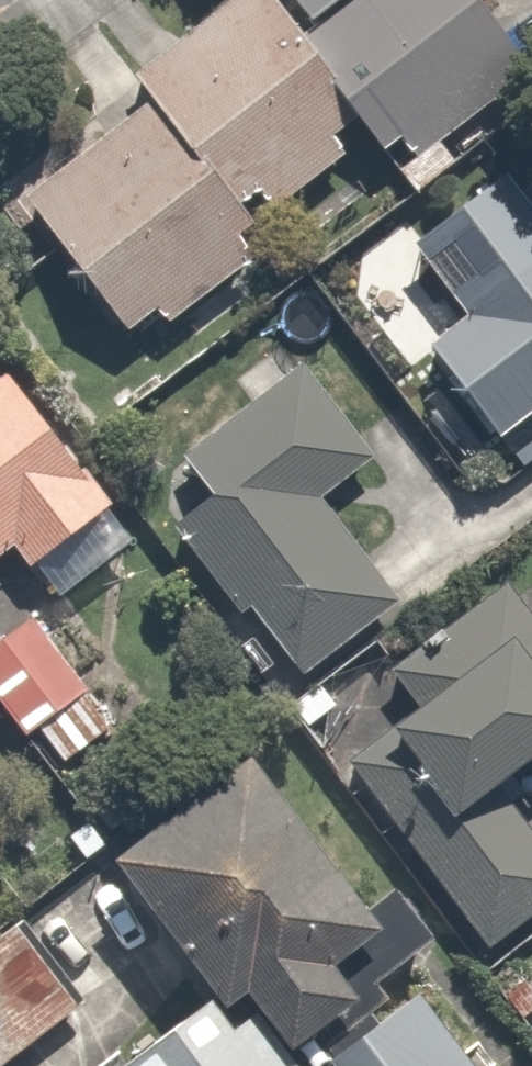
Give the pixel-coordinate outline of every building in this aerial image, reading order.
[(238,213),(353,125),(258,0),(222,0),(130,71),(145,91),(238,213)] [(476,0),(331,0),(298,25),(394,151),(518,55),(476,0)] [(238,213),(145,91),(17,189),(117,321),(144,300),(158,318),(237,258),(223,240),(245,222),(238,213)] [(531,414),(531,210),(498,169),(412,241),(461,300),(406,346),(485,440),(525,406),(531,414)] [(4,542),(22,566),(107,503),(89,479),(0,358),(0,545),(4,542)] [(313,485),(355,450),(287,367),(141,487),(295,676),(399,591),(313,485)] [(531,741),(531,621),(495,575),(311,721),(489,946),(531,912),(531,828),(490,774),(531,741)] [(31,602),(0,628),(0,697),(61,772),(126,718),(31,602)] [(97,827),(214,988),(236,972),(280,1034),(355,979),(326,939),(375,904),(242,721),(97,827)] [(17,913),(0,926),(0,1049),(76,990),(17,913)] [(226,989),(126,1065),(286,1065),(226,989)] [(431,1013),(361,1065),(472,1065),(431,1013)]
